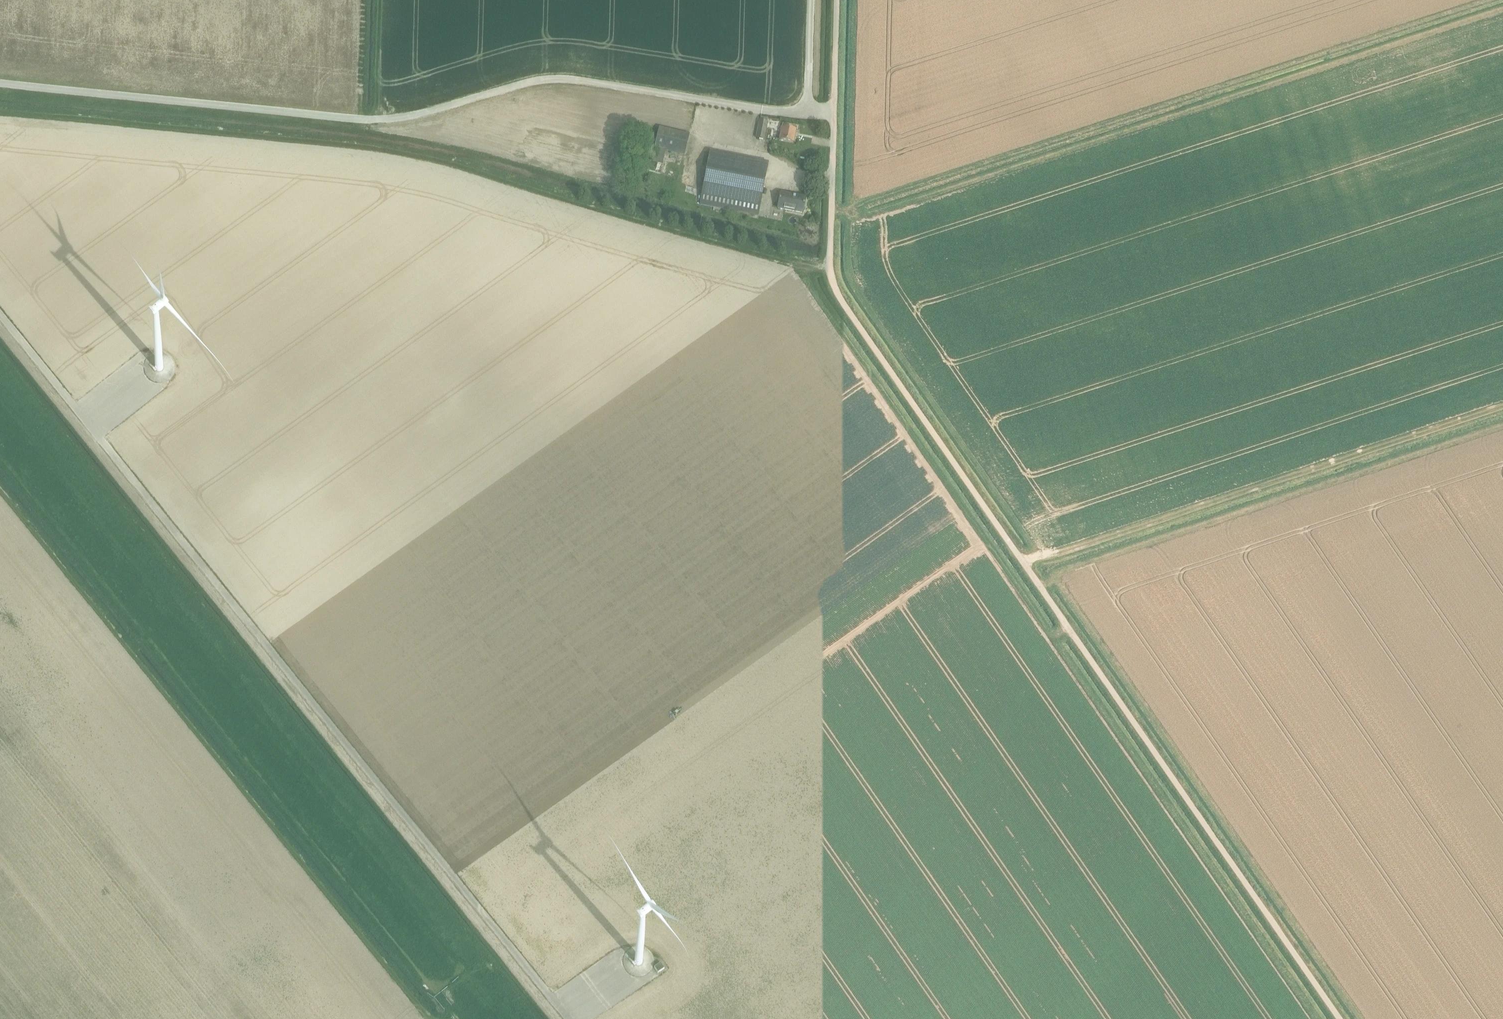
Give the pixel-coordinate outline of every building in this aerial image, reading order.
[(765,140),(768,123),(760,121),(756,139),(765,140)] [(794,144),(796,130),(795,130),(796,127),(782,124),(779,141),(794,144)] [(685,156),(690,135),(659,128),(654,149),(685,156)] [(768,163),(758,162),(710,152),(702,191),(700,204),(740,211),(758,215),(768,163)] [(803,214),(806,199),(781,194),(778,209),(803,214)] [(163,366),(163,365),(162,364),(161,363),(160,363),(159,363),(158,363),(157,363),(156,364),(156,365),(155,366),(155,368),(156,369),(156,370),(157,370),(158,371),(159,371),(161,371),(162,371),(163,370),(163,369),(164,368),(164,367),(163,366)] [(592,959),(602,952),(594,941),(584,948),(592,959)] [(642,960),(642,959),(641,958),(640,957),(639,957),(638,957),(637,957),(637,958),(635,958),(635,959),(634,960),(634,962),(635,963),(635,964),(636,965),(637,965),(638,966),(640,965),(641,965),(641,964),(642,963),(643,962),(643,961),(642,960)] [(665,973),(672,971),(670,962),(663,964),(665,973)]
